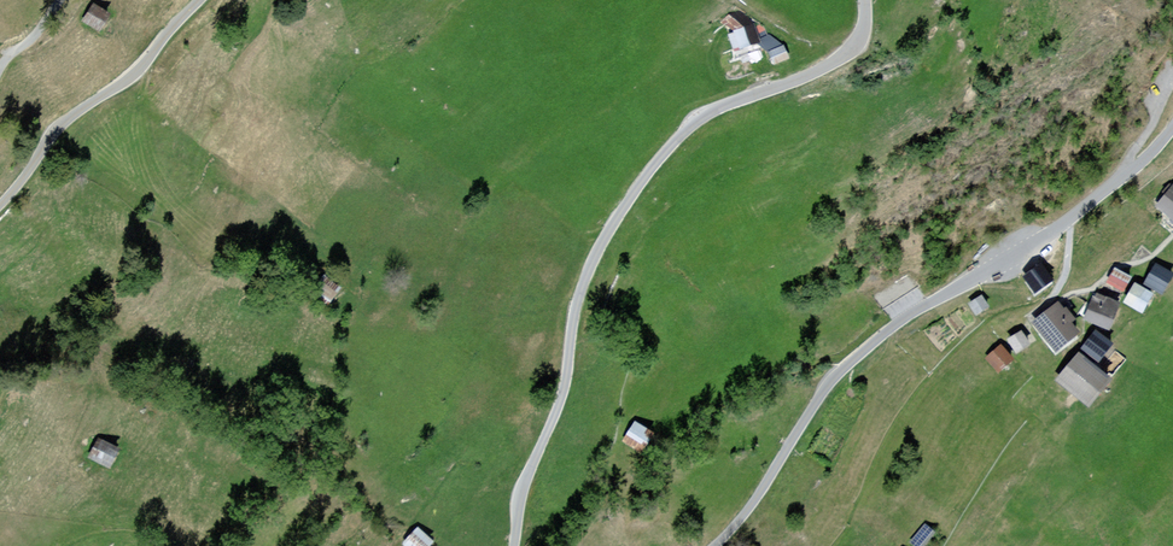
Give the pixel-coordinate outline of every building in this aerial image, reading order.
[(119,16),(100,4),(87,23),(106,35),(119,16)] [(739,11),(720,21),(732,30),(737,49),(760,43),(754,22),(739,11)] [(772,37),(760,43),(767,49),(774,65),(790,57),(782,44),(772,37)] [(1159,205),(1172,216),(1172,186),(1159,205)] [(1060,279),(1048,263),(1030,276),(1042,293),(1060,279)] [(1161,265),(1151,284),(1170,295),(1172,291),(1172,272),(1161,265)] [(1136,278),(1118,268),(1109,284),(1127,294),(1136,278)] [(348,288),(328,274),(312,298),(333,311),(348,288)] [(1160,298),(1141,285),(1129,303),(1148,315),(1160,298)] [(1127,307),(1098,295),(1088,320),(1117,332),(1127,307)] [(994,310),(987,297),(975,304),(983,317),(994,310)] [(1090,337),(1064,306),(1039,326),(1065,358),(1090,337)] [(1027,333),(1012,344),(1021,358),(1037,348),(1027,333)] [(1121,349),(1101,334),(1089,350),(1110,365),(1121,349)] [(1017,362),(1002,347),(989,361),(1004,376),(1017,362)] [(1120,380),(1084,352),(1063,379),(1099,407),(1120,380)] [(663,435),(642,423),(631,441),(652,453),(663,435)] [(127,450),(105,437),(92,458),(115,471),(127,450)] [(422,526),(407,545),(437,545),(441,542),(422,526)]
